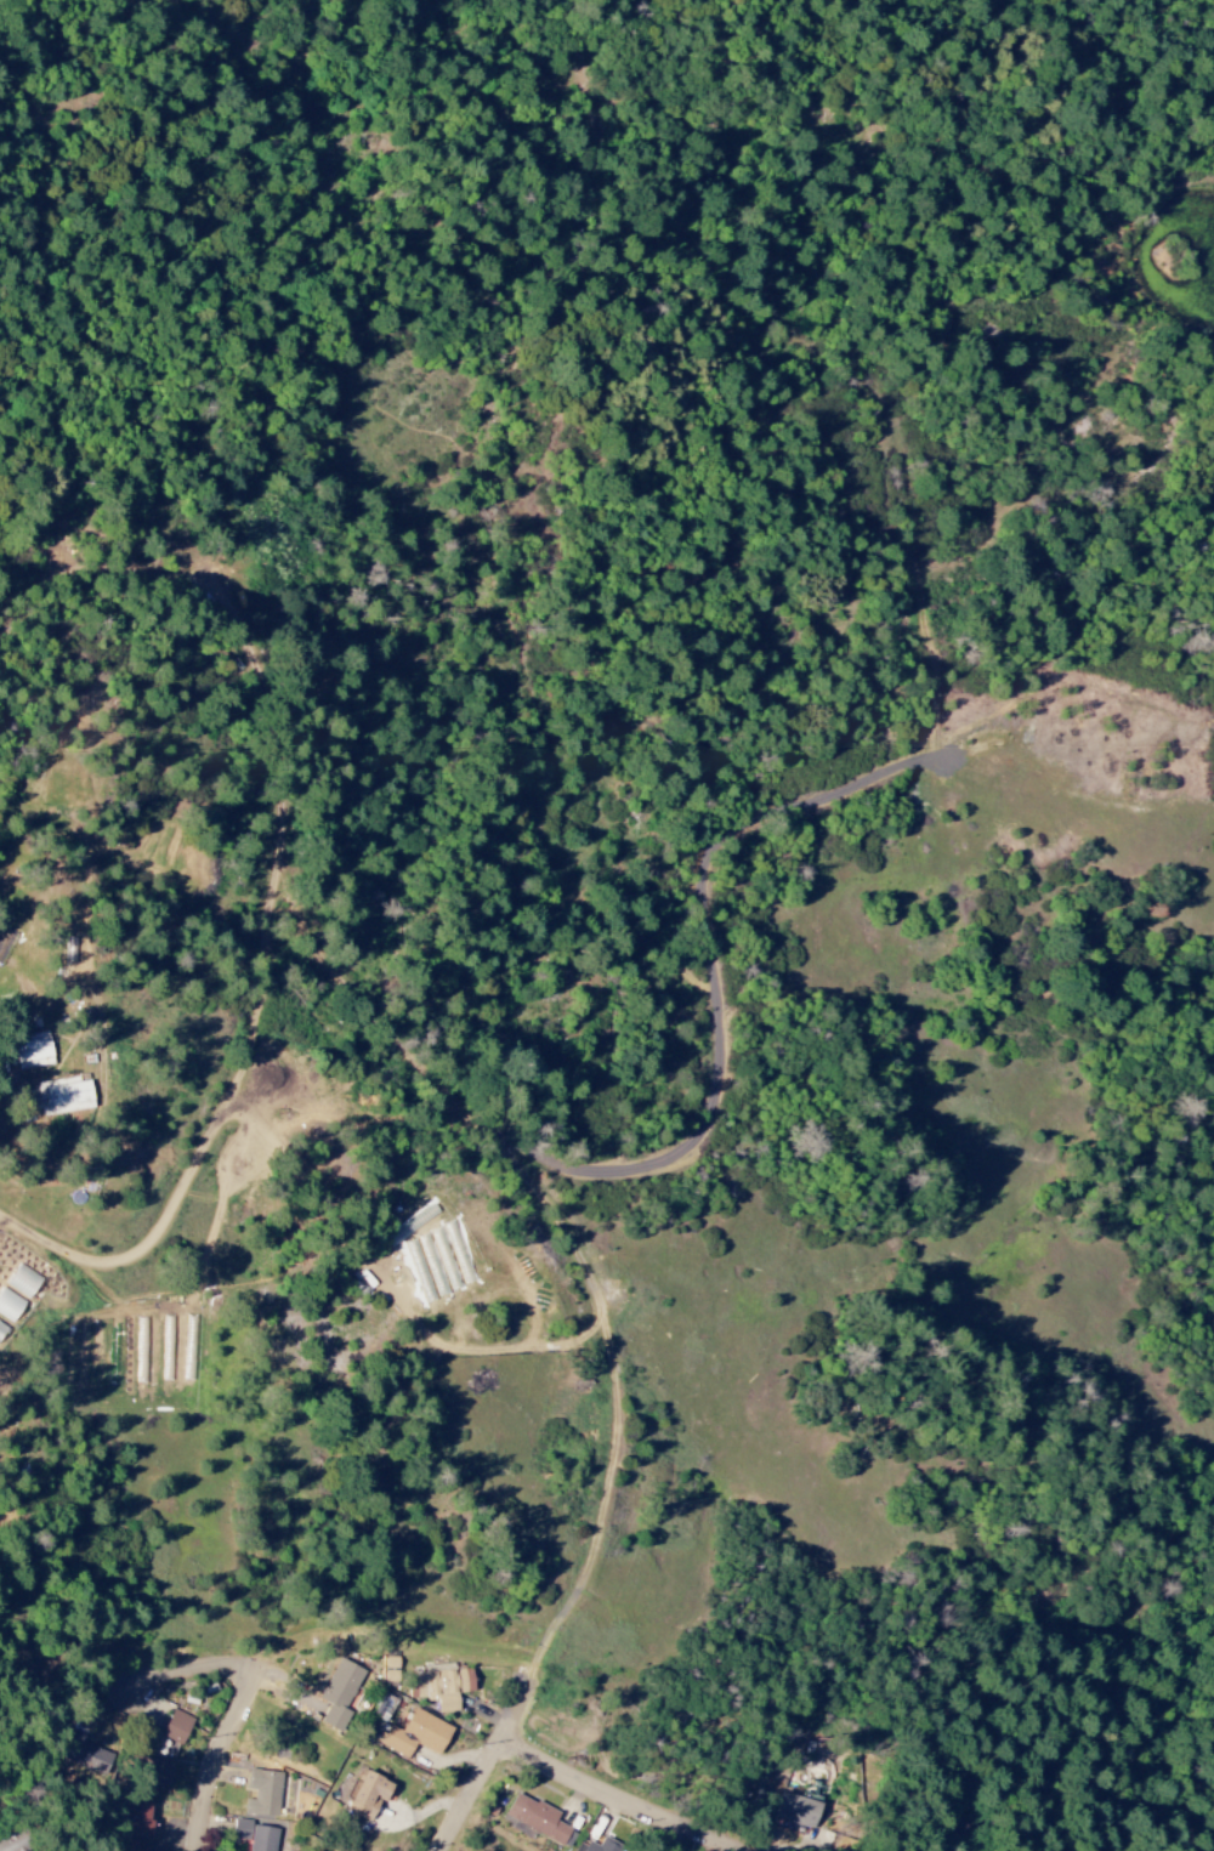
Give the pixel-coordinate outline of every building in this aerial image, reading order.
[(55,1063),(48,1033),(13,1042),(20,1071),(55,1063)] [(41,1117),(94,1109),(90,1078),(38,1085),(39,1089),(28,1091),(31,1111),(40,1110),(41,1117)] [(337,1731),(365,1671),(339,1659),(319,1700),(329,1704),(320,1723),(337,1731)] [(408,1673),(409,1699),(424,1698),(424,1702),(437,1701),(437,1713),(458,1712),(457,1694),(473,1693),(472,1671),(408,1673)] [(453,1730),(414,1709),(401,1732),(389,1726),(378,1746),(406,1761),(415,1744),(438,1757),(453,1730)] [(194,1719),(173,1710),(160,1736),(181,1746),(194,1719)] [(103,1775),(112,1757),(84,1744),(75,1762),(103,1775)] [(124,1777),(171,1782),(173,1760),(127,1755),(124,1777)] [(372,1822),(381,1799),(392,1804),(399,1786),(358,1770),(346,1800),(350,1801),(346,1812),(372,1822)] [(280,1772),(246,1771),(246,1796),(244,1796),(244,1816),(279,1817),(280,1772)] [(772,1816),(814,1831),(822,1806),(781,1792),(772,1816)] [(504,1816),(568,1850),(576,1833),(555,1822),(559,1815),(517,1793),(504,1816)] [(144,1841),(149,1841),(152,1803),(116,1801),(115,1820),(127,1821),(125,1850),(144,1850),(144,1841)] [(251,1821),(233,1820),(233,1841),(250,1841),(251,1821)] [(252,1827),(249,1850),(275,1850),(277,1829),(252,1827)] [(14,1833),(0,1839),(0,1850),(22,1850),(14,1833)] [(602,1838),(599,1846),(587,1841),(583,1850),(619,1850),(621,1846),(602,1838)]
